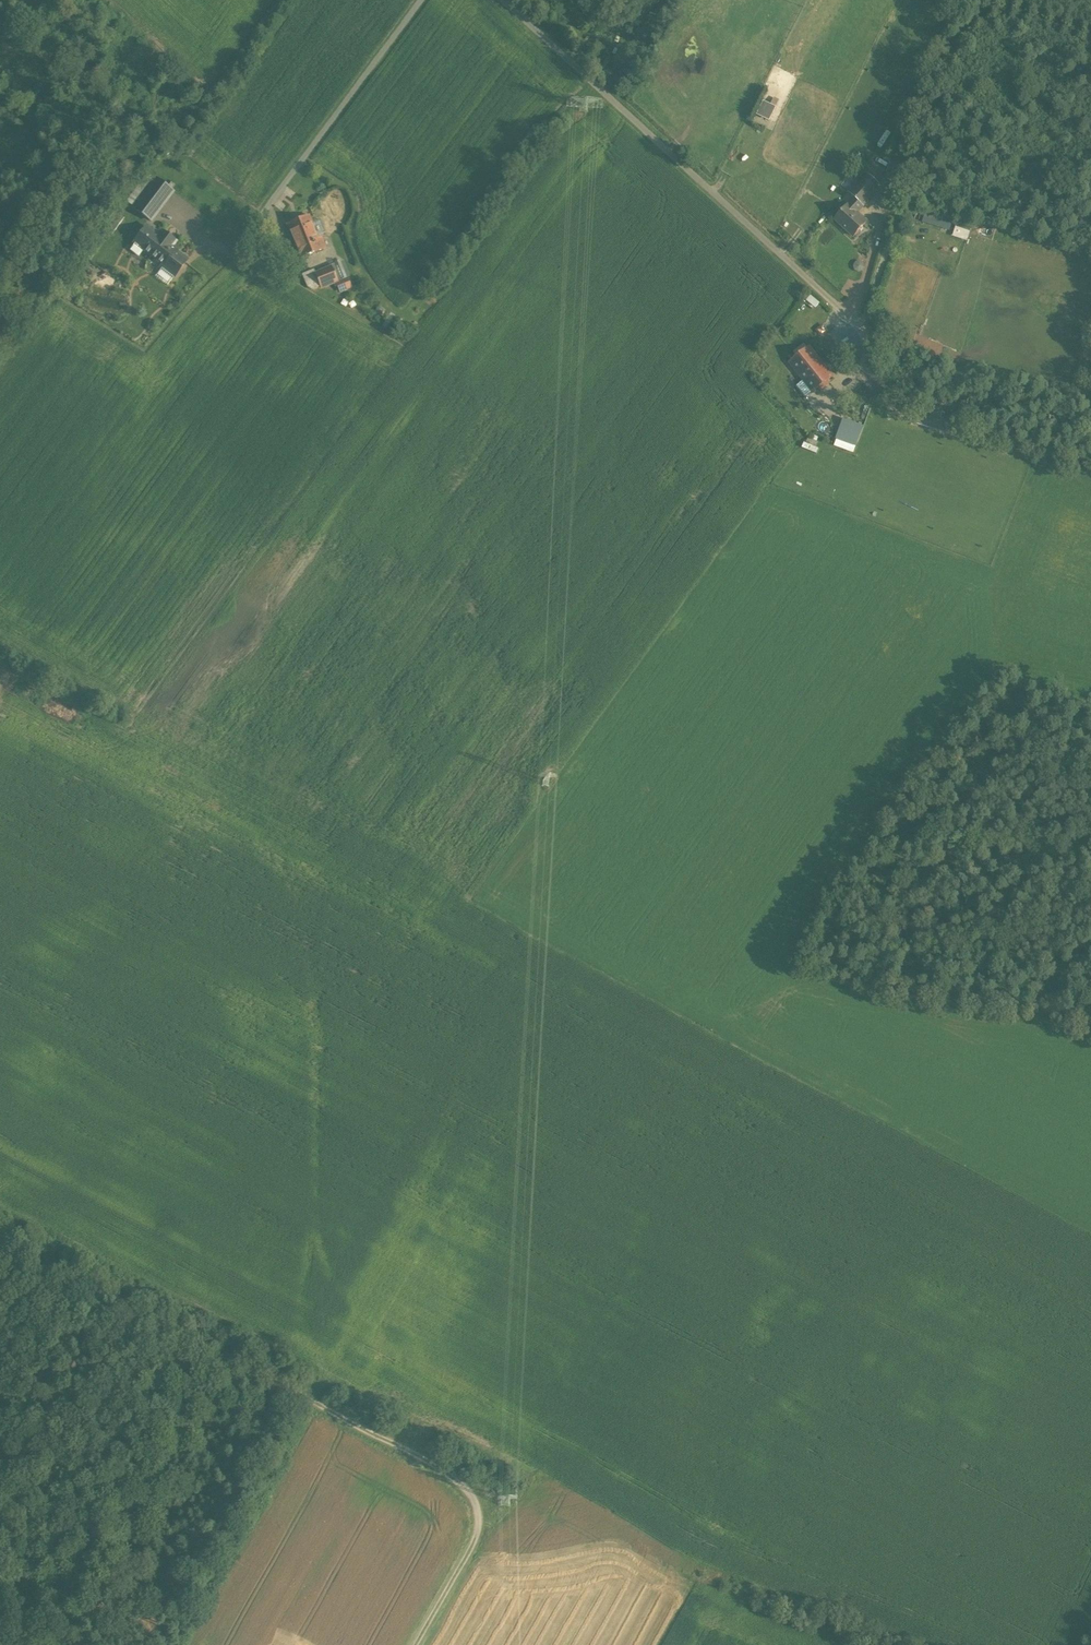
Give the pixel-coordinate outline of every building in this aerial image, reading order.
[(757,114),(771,120),(777,106),(764,100),(757,114)] [(874,193),(891,209),(897,188),(878,171),(872,178),(881,185),(874,193)] [(126,202),(134,208),(155,179),(148,173),(126,202)] [(867,173),(850,192),(855,197),(863,205),(874,193),(881,185),(872,178),(867,173)] [(173,192),(156,179),(155,179),(134,208),(151,221),(173,192)] [(848,203),(834,218),(854,235),(867,221),(857,212),(863,205),(855,197),(849,204),(848,203)] [(308,215),(287,224),(301,258),(325,248),(321,237),(318,239),(308,215)] [(954,236),(968,239),(972,226),(957,222),(954,236)] [(115,230),(106,223),(101,228),(110,235),(115,230)] [(159,237),(146,227),(134,242),(135,243),(144,250),(165,265),(163,267),(164,268),(164,270),(172,276),(175,276),(187,261),(176,253),(179,249),(173,245),(176,242),(162,232),(159,237)] [(139,257),(144,250),(135,243),(130,250),(139,257)] [(341,279),(334,263),(317,270),(323,286),(341,279)] [(953,366),(959,353),(919,334),(913,346),(917,348),(919,345),(926,348),(925,350),(931,353),(930,355),(953,366)] [(834,377),(810,347),(790,363),(814,393),(834,377)] [(852,412),(858,411),(857,407),(865,404),(864,398),(849,401),(852,412)] [(861,425),(844,419),(837,440),(853,446),(861,425)]
